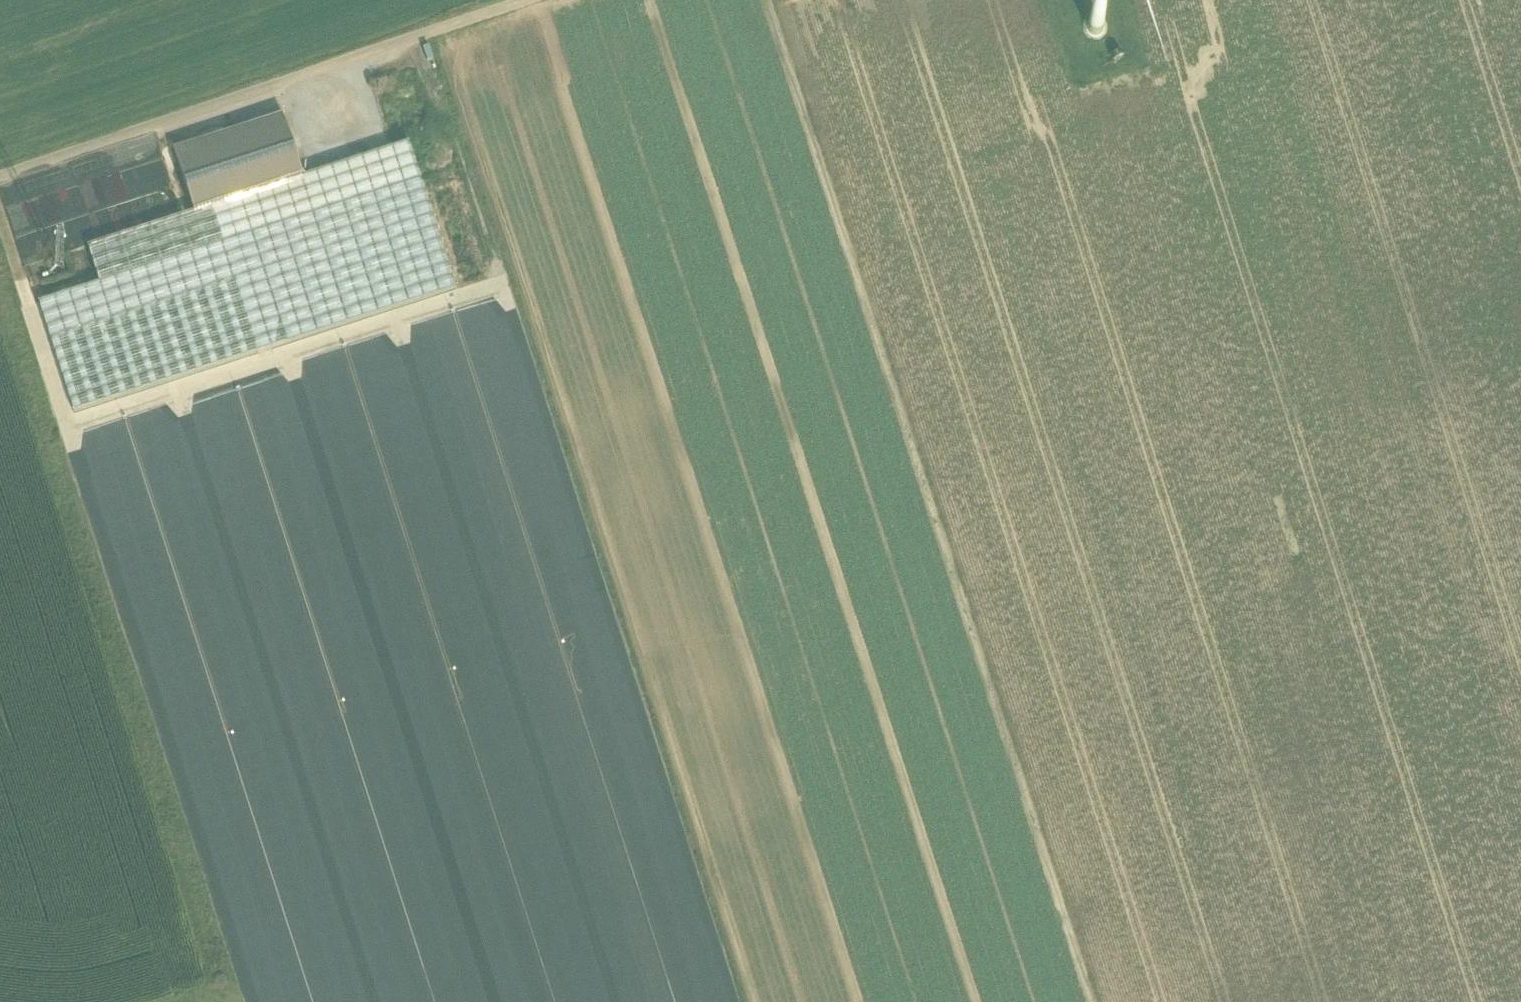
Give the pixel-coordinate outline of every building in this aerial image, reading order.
[(282,116),(220,136),(226,153),(288,133),(282,116)] [(220,136),(173,151),(193,213),(87,247),(99,284),(38,303),(74,414),(456,291),(408,144),(302,178),(288,133),(226,153),(220,136)] [(51,273),(37,278),(38,282),(52,277),(51,273)]
